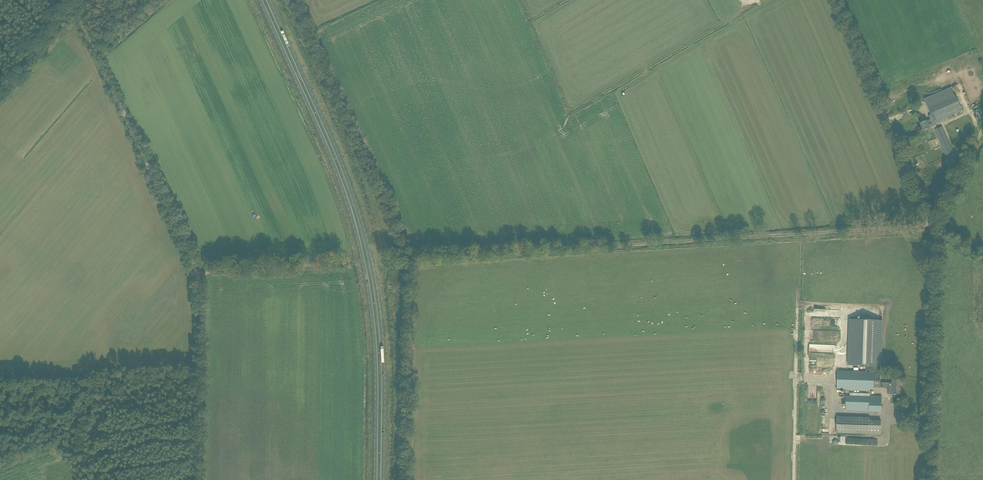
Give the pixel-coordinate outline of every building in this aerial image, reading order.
[(922,123),(920,124),(924,131),(930,129),(930,128),(936,126),(935,124),(963,112),(956,97),(955,97),(951,87),(929,97),(924,99),(931,115),(929,116),(930,120),(927,121),(924,122),(923,120),(921,121),(922,123)] [(935,130),(949,163),(956,160),(942,127),(935,130)] [(866,366),(866,372),(881,372),(882,321),(850,320),(848,365),(866,366)] [(881,372),(866,372),(838,371),(837,390),(868,391),(868,393),(871,393),(871,391),(874,391),(874,388),(880,388),(881,372)] [(888,383),(888,395),(901,395),(901,391),(900,391),(900,380),(891,380),(891,383),(888,383)] [(876,396),(846,395),(845,411),(882,412),(882,397),(880,397),(880,395),(876,395),(876,396)] [(870,420),(870,418),(837,416),(836,433),(870,435),(870,436),(873,436),(873,435),(881,435),(881,421),(870,420)]
